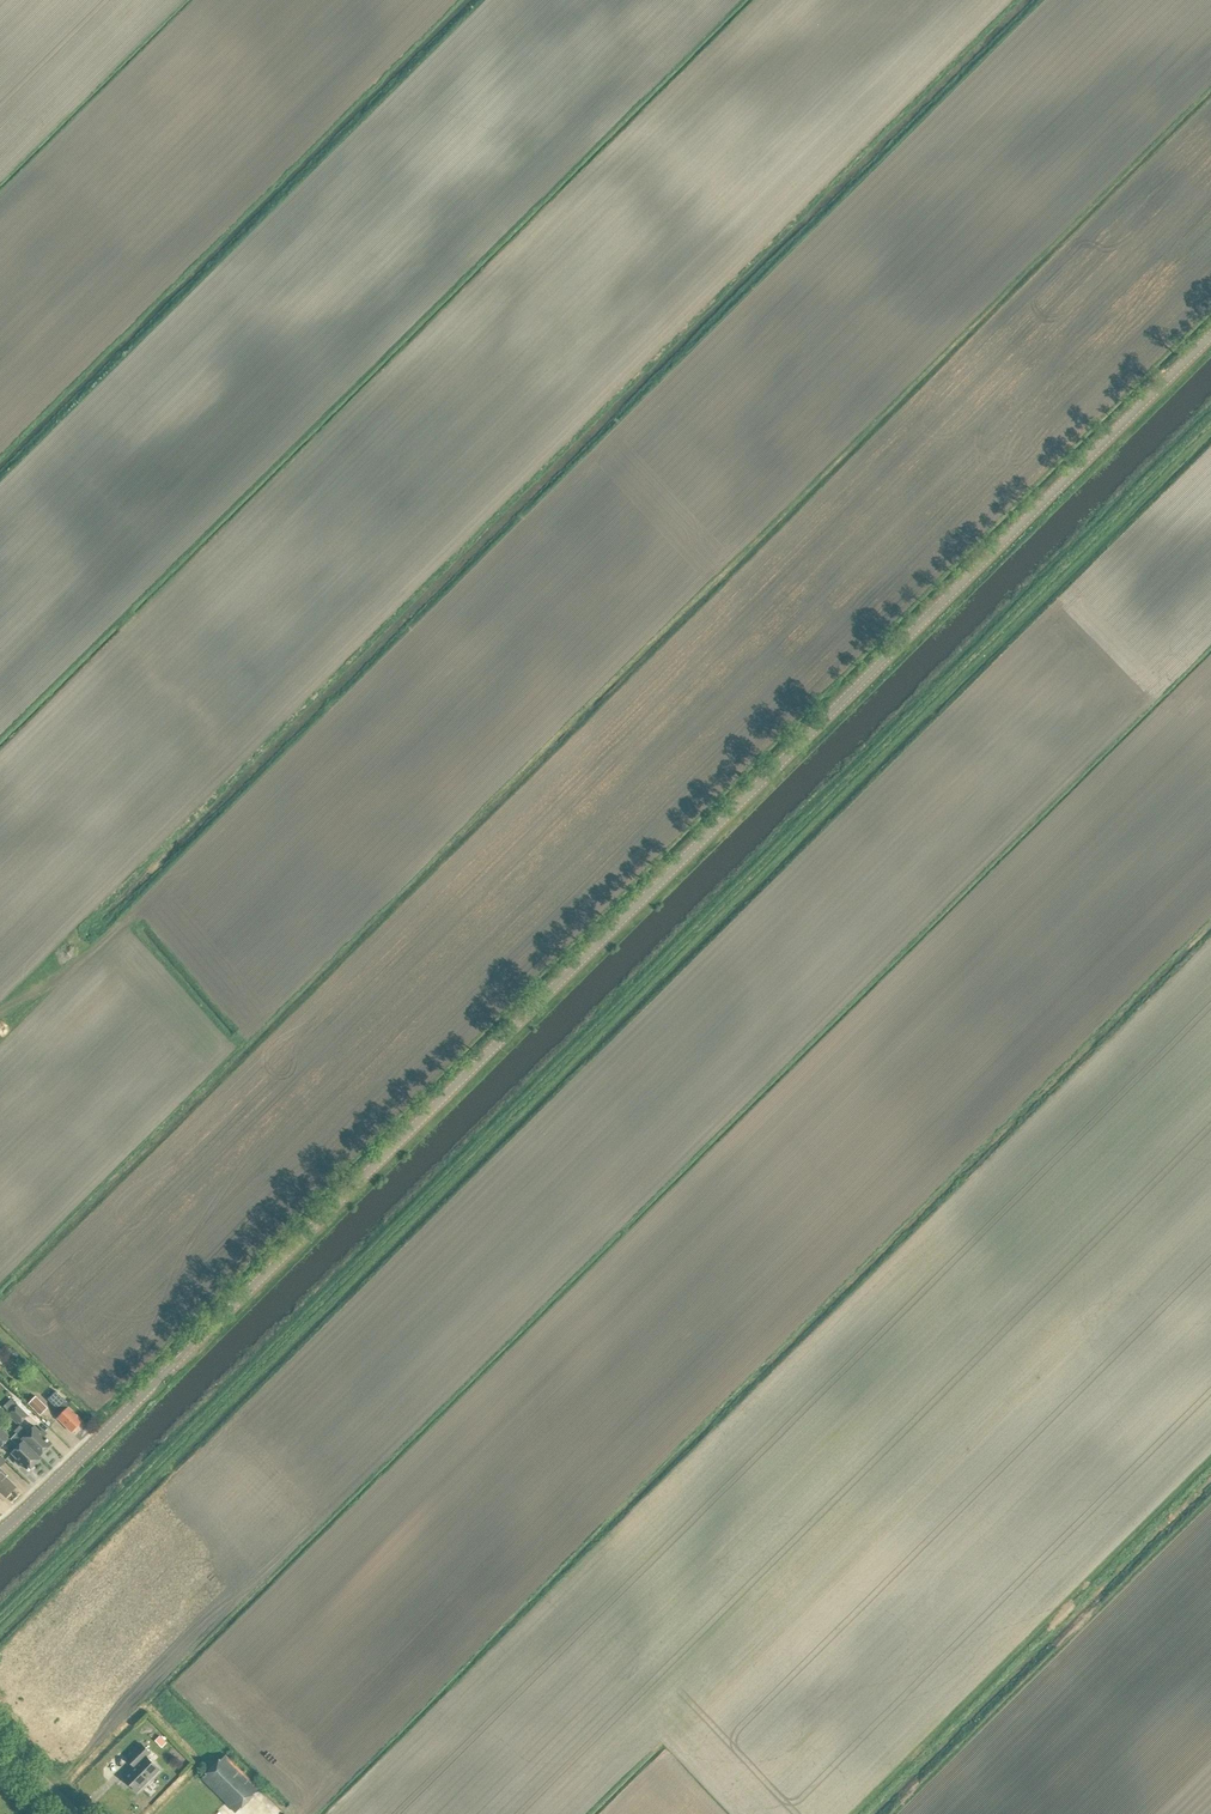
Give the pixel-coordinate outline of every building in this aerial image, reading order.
[(18,1355),(17,1351),(13,1350),(9,1353),(11,1357),(15,1359),(18,1355)] [(72,1433),(83,1422),(68,1407),(66,1404),(67,1403),(55,1391),(47,1399),(62,1414),(57,1418),(72,1433)] [(48,1408),(36,1396),(29,1404),(41,1416),(48,1408)] [(29,1415),(18,1405),(8,1415),(17,1424),(19,1423),(21,1424),(29,1415)] [(24,1441),(40,1457),(53,1443),(36,1426),(29,1433),(21,1425),(15,1432),(24,1441)] [(0,1428),(0,1447),(1,1448),(10,1439),(8,1438),(10,1436),(1,1427),(0,1428)] [(40,1457),(17,1434),(12,1439),(19,1446),(12,1454),(29,1471),(41,1459),(40,1457)] [(7,1497),(16,1487),(6,1477),(8,1475),(0,1468),(0,1490),(7,1497)] [(136,1794),(159,1773),(144,1757),(149,1752),(143,1745),(124,1762),(132,1770),(122,1779),(136,1794)] [(236,1813),(260,1790),(225,1756),(202,1780),(236,1813)]
